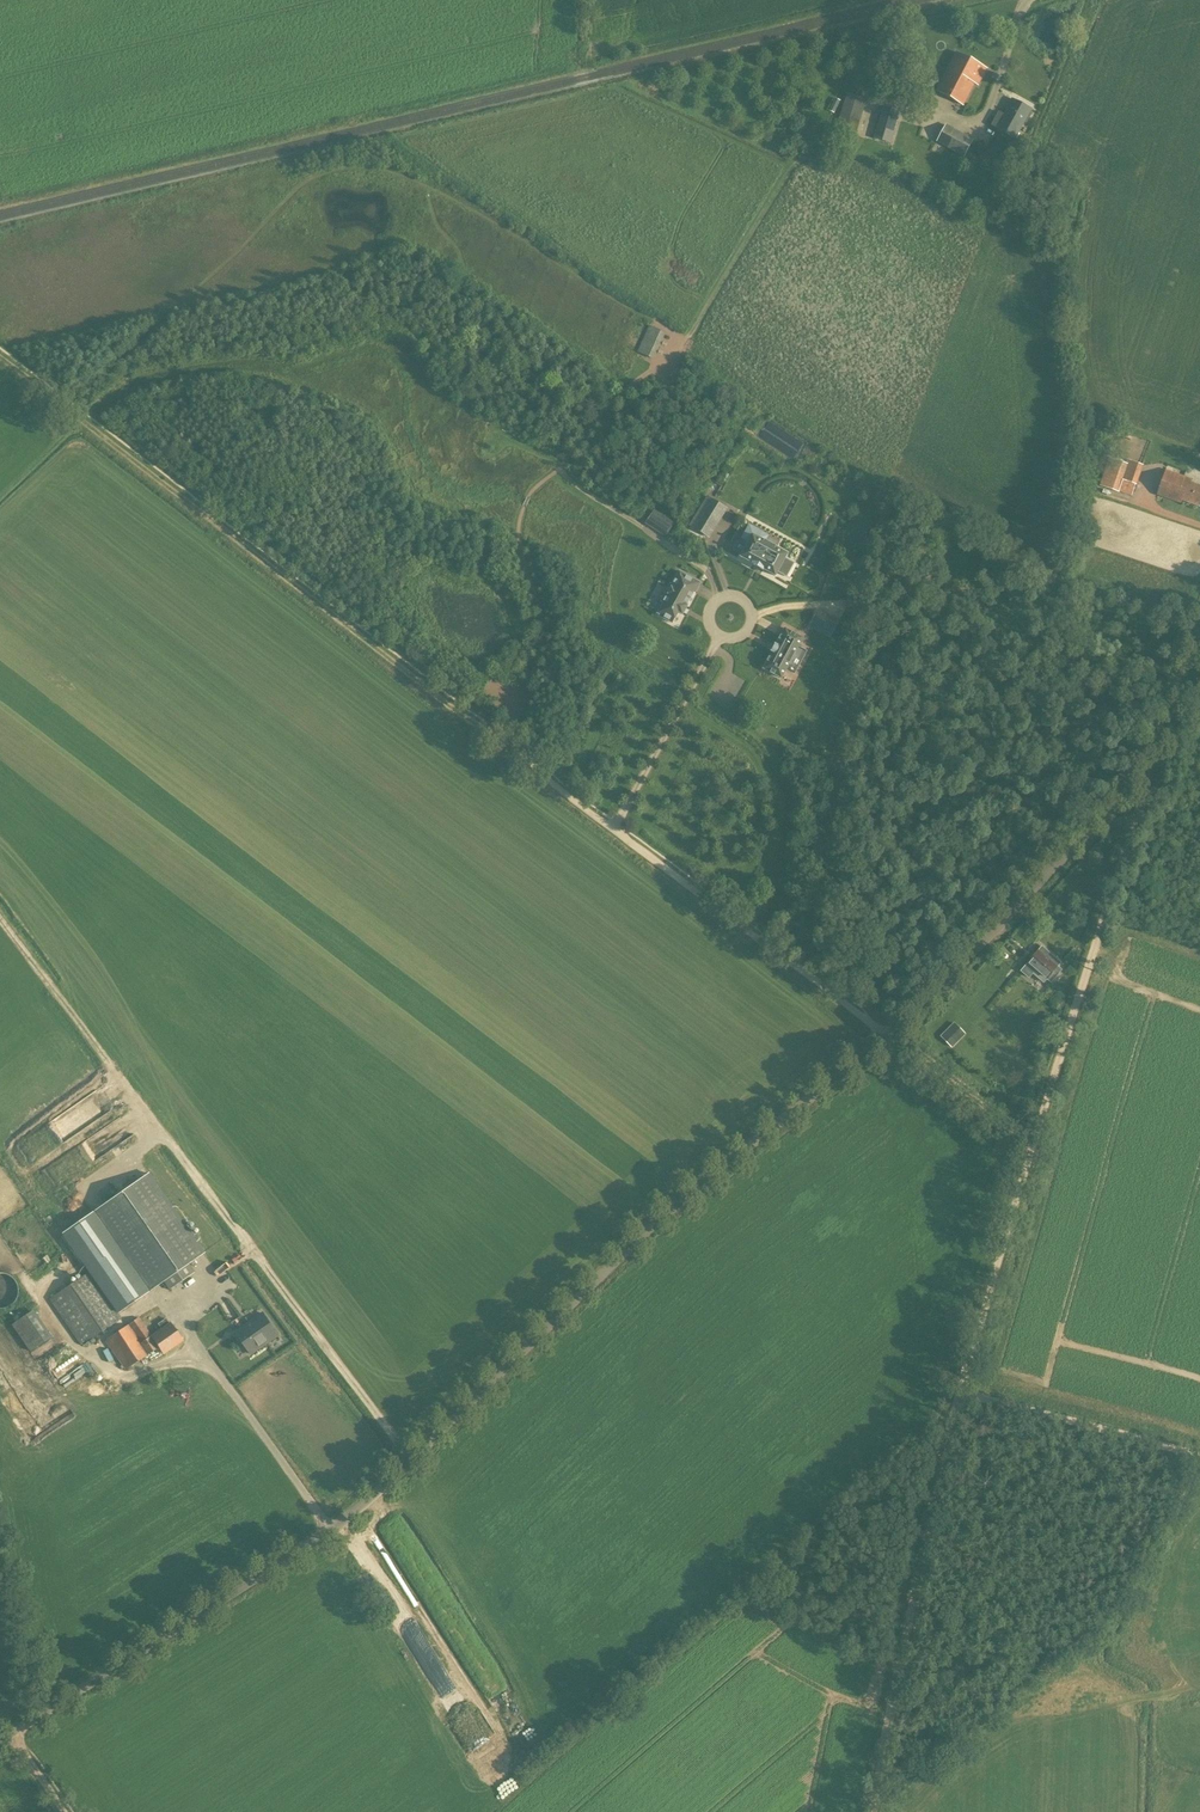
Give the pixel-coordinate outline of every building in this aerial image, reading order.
[(936,91),(964,106),(975,84),(978,85),(979,84),(987,69),(956,53),(936,91)] [(847,94),(837,129),(857,134),(867,100),(847,94)] [(1003,120),(998,129),(1014,139),(1030,110),(1012,99),(1001,120),(1003,120)] [(873,138),(891,143),(900,111),(882,106),(873,138)] [(936,141),(964,157),(974,140),(946,124),(936,141)] [(649,325),(637,352),(649,357),(660,330),(649,325)] [(1104,457),(1109,458),(1100,485),(1119,491),(1122,480),(1137,485),(1143,465),(1127,459),(1126,463),(1120,461),(1128,437),(1112,432),(1104,457)] [(1181,504),(1183,500),(1199,506),(1199,503),(1199,485),(1192,482),(1193,480),(1166,471),(1157,495),(1181,504)] [(716,512),(721,504),(708,496),(703,504),(716,512)] [(656,511),(649,524),(670,535),(677,522),(656,511)] [(708,527),(698,521),(693,528),(703,535),(708,527)] [(749,542),(741,557),(775,576),(777,572),(786,576),(794,562),(785,557),(788,552),(777,546),(765,540),(769,533),(769,532),(751,522),(742,538),(749,542)] [(681,571),(673,587),(658,613),(660,614),(660,616),(673,623),(679,612),(681,614),(682,611),(684,608),(693,591),(695,592),(700,582),(681,571)] [(810,625),(816,629),(822,617),(816,614),(810,625)] [(771,651),(762,668),(780,677),(787,666),(791,668),(800,652),(795,650),(802,638),(784,628),(776,644),(774,644),(770,651),(771,651)] [(1043,906),(1026,923),(1033,929),(1049,911),(1043,906)] [(1029,977),(1033,973),(1044,982),(1047,979),(1051,982),(1061,970),(1057,967),(1060,963),(1042,947),(1022,971),(1029,977)] [(955,1022),(941,1036),(952,1048),(966,1034),(955,1022)] [(148,1173),(62,1234),(89,1272),(117,1312),(163,1280),(170,1289),(194,1272),(188,1263),(203,1252),(193,1237),(180,1219),(148,1173)] [(217,1270),(219,1275),(230,1270),(228,1265),(217,1270)] [(89,1272),(49,1299),(81,1346),(102,1332),(106,1339),(125,1326),(120,1320),(122,1318),(117,1312),(89,1272)] [(1,1308),(3,1308),(4,1307),(6,1307),(8,1306),(10,1305),(11,1304),(12,1303),(14,1301),(15,1300),(16,1298),(16,1297),(17,1295),(17,1293),(18,1292),(18,1290),(18,1288),(17,1287),(17,1285),(17,1284),(16,1283),(15,1281),(14,1280),(14,1279),(12,1278),(11,1276),(9,1275),(8,1274),(6,1274),(4,1273),(3,1273),(1,1273),(0,1273),(0,1308),(1,1308)] [(33,1310),(11,1325),(30,1352),(51,1337),(33,1310)] [(263,1314),(236,1332),(251,1354),(278,1335),(263,1314)] [(5,1317),(0,1320),(0,1396),(24,1432),(63,1404),(5,1317)] [(139,1318),(105,1341),(125,1369),(147,1354),(158,1347),(163,1355),(183,1341),(170,1323),(169,1323),(166,1319),(158,1324),(161,1329),(151,1336),(139,1318)] [(524,1746),(535,1738),(530,1731),(519,1740),(524,1746)]
